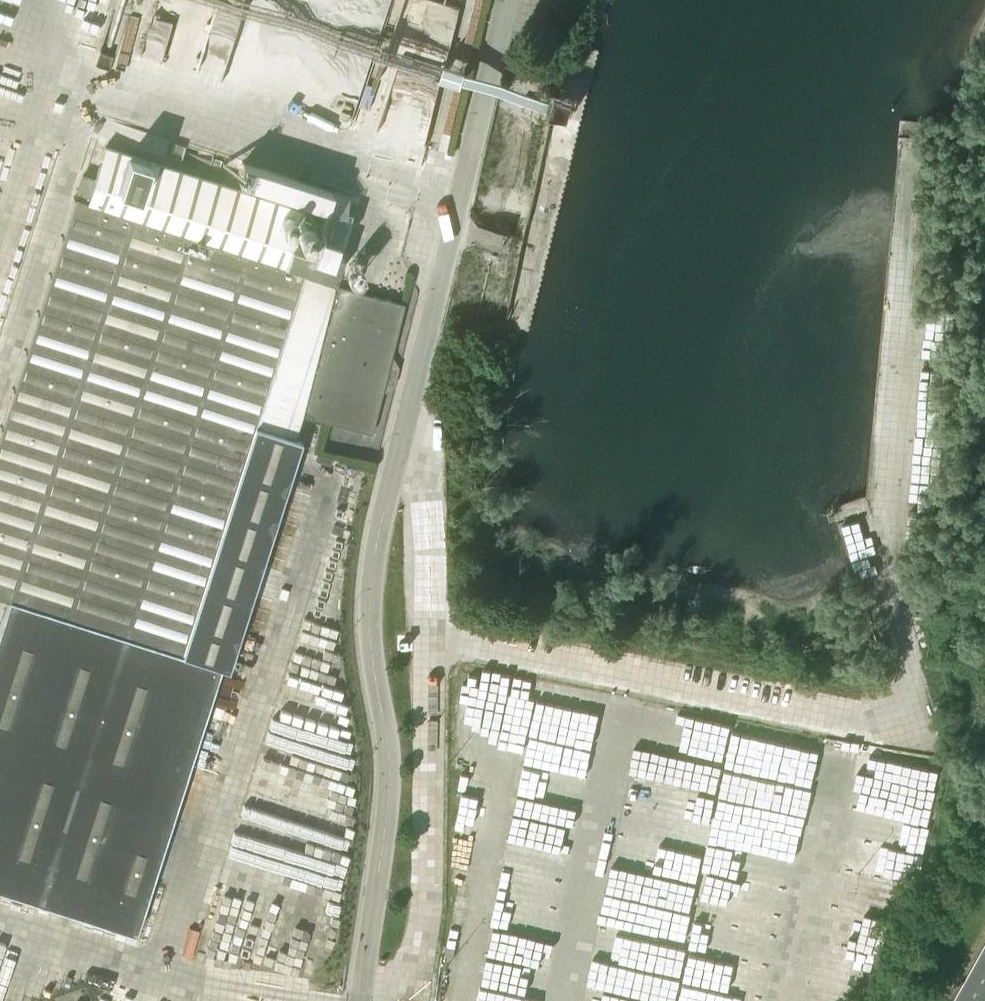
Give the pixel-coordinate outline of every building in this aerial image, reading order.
[(294,438),(302,415),(372,433),(380,400),(382,392),(392,355),(404,303),(375,296),(335,286),(332,285),(342,254),(343,249),(312,238),(309,244),(307,250),(291,246),(303,210),(106,147),(96,177),(84,173),(77,194),(75,194),(0,433),(0,596),(9,598),(0,626),(0,891),(136,936),(220,675),(227,678),(302,440),(294,438)] [(918,801),(919,791),(891,788),(889,810),(905,812),(906,800),(918,801)] [(787,883),(800,813),(712,796),(702,849),(710,866),(722,868),(716,856),(723,852),(712,850),(709,845),(715,842),(720,815),(757,822),(741,830),(765,835),(754,840),(751,856),(756,857),(754,864),(735,873),(787,883)] [(495,895),(489,920),(540,933),(546,908),(495,895)]
